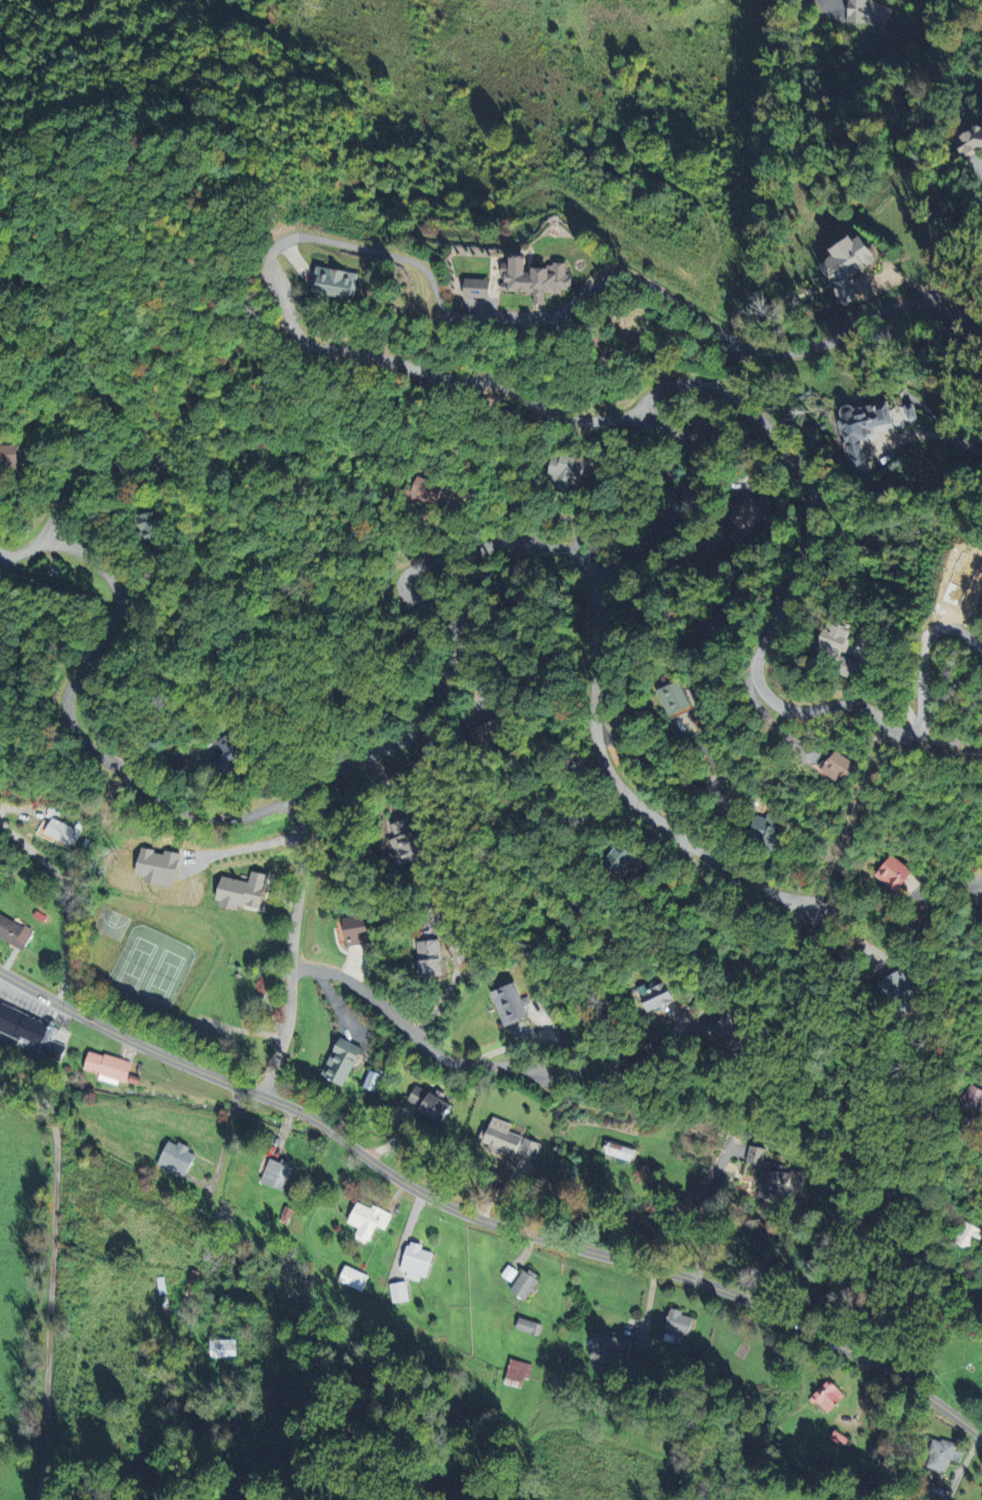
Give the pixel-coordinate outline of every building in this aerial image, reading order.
[(865,0),(843,0),(838,11),(844,13),(844,22),(863,22),(883,29),(890,9),(865,0)] [(959,127),(957,150),(981,152),(981,128),(959,127)] [(852,301),(850,261),(853,261),(851,238),(816,240),(818,278),(830,277),(831,302),(852,301)] [(584,291),(584,274),(578,274),(578,261),(564,261),(564,268),(538,268),(538,255),(521,255),(521,261),(513,261),(513,282),(511,282),(511,291),(545,291),(545,303),(556,303),(557,291),(584,291)] [(320,293),(363,299),(368,272),(324,266),(320,293)] [(501,297),(500,278),(474,278),(474,297),(501,297)] [(836,411),(845,455),(842,455),(847,477),(865,474),(858,439),(868,437),(866,427),(887,423),(882,401),(836,411)] [(22,467),(21,445),(0,445),(0,467),(22,467)] [(549,456),(548,478),(557,479),(557,488),(570,489),(571,484),(583,485),(585,458),(549,456)] [(430,480),(417,476),(411,497),(440,506),(445,488),(447,489),(450,481),(431,475),(430,480)] [(750,498),(737,510),(744,518),(727,535),(735,544),(776,505),(764,492),(754,502),(750,498)] [(135,517),(147,542),(162,535),(151,510),(135,517)] [(715,640),(729,617),(709,606),(696,629),(715,640)] [(842,679),(849,660),(840,656),(846,640),(840,638),(842,631),(818,622),(806,654),(833,664),(829,674),(842,679)] [(693,707),(680,680),(657,690),(670,717),(693,707)] [(503,736),(498,719),(475,726),(480,743),(503,736)] [(226,772),(245,756),(226,734),(217,742),(225,752),(215,760),(226,772)] [(843,786),(859,767),(837,750),(822,769),(843,786)] [(765,819),(756,815),(749,834),(777,844),(785,825),(774,821),(776,816),(767,813),(765,819)] [(44,833),(74,846),(81,831),(51,818),(44,833)] [(422,857),(407,818),(390,824),(395,837),(389,840),(399,865),(422,857)] [(622,871),(635,854),(619,843),(607,859),(622,871)] [(147,881),(174,887),(182,854),(164,850),(163,853),(143,848),(137,874),(148,877),(147,881)] [(916,870),(891,854),(877,878),(903,893),(916,870)] [(222,877),(219,906),(241,908),(241,904),(263,907),(267,873),(251,872),(250,880),(222,877)] [(25,949),(34,930),(0,914),(0,937),(25,949)] [(444,975),(440,939),(418,941),(422,977),(444,975)] [(877,983),(893,1009),(916,995),(900,969),(877,983)] [(494,991),(505,1025),(531,1017),(519,982),(494,991)] [(642,1012),(672,1000),(665,983),(635,995),(642,1012)] [(50,1040),(57,1023),(47,1018),(46,1021),(1,1004),(0,1006),(0,1032),(18,1039),(16,1045),(28,1049),(27,1051),(58,1063),(65,1046),(50,1040)] [(716,1023),(735,1044),(754,1026),(743,1014),(738,1019),(730,1010),(716,1023)] [(363,1048),(340,1037),(324,1076),(347,1086),(363,1048)] [(84,1070),(99,1075),(98,1079),(118,1086),(119,1081),(127,1083),(132,1063),(90,1050),(84,1070)] [(376,1091),(382,1074),(369,1070),(363,1087),(376,1091)] [(971,1083),(960,1100),(977,1112),(981,1105),(981,1091),(971,1083)] [(408,1100),(423,1107),(421,1113),(445,1124),(454,1103),(415,1086),(408,1100)] [(510,1133),(513,1123),(493,1118),(490,1130),(483,1128),(480,1143),(536,1157),(540,1141),(510,1133)] [(638,1149),(608,1140),(604,1153),(634,1162),(638,1149)] [(178,1143),(177,1145),(170,1141),(156,1164),(183,1180),(198,1154),(178,1143)] [(764,1166),(758,1196),(793,1203),(796,1188),(803,1189),(806,1173),(786,1170),(787,1165),(764,1161),(767,1148),(750,1145),(747,1163),(764,1166)] [(284,1191),(294,1167),(271,1157),(261,1181),(284,1191)] [(392,1213),(372,1205),(371,1208),(357,1202),(349,1224),(359,1228),(354,1238),(368,1244),(375,1226),(385,1230),(392,1213)] [(979,1240),(981,1233),(981,1230),(963,1222),(954,1243),(968,1249),(973,1238),(979,1240)] [(401,1271),(408,1273),(406,1278),(423,1284),(433,1253),(422,1249),(424,1245),(410,1241),(401,1271)] [(370,1276),(346,1265),(339,1281),(362,1292),(370,1276)] [(527,1301),(542,1279),(526,1268),(511,1290),(527,1301)] [(409,1300),(406,1282),(389,1284),(393,1303),(409,1300)] [(694,1318),(683,1315),(684,1311),(672,1308),(664,1340),(674,1343),(677,1332),(689,1336),(694,1318)] [(515,1329),(538,1336),(542,1324),(519,1317),(515,1329)] [(210,1358),(237,1357),(237,1339),(210,1340),(210,1358)] [(532,1365),(510,1359),(503,1384),(519,1389),(522,1377),(528,1378),(532,1365)] [(812,1398),(829,1414),(847,1394),(830,1379),(812,1398)] [(850,1438),(835,1431),(831,1439),(846,1447),(850,1438)] [(955,1451),(956,1442),(937,1439),(932,1469),(947,1471),(948,1460),(960,1462),(961,1452),(955,1451)]
